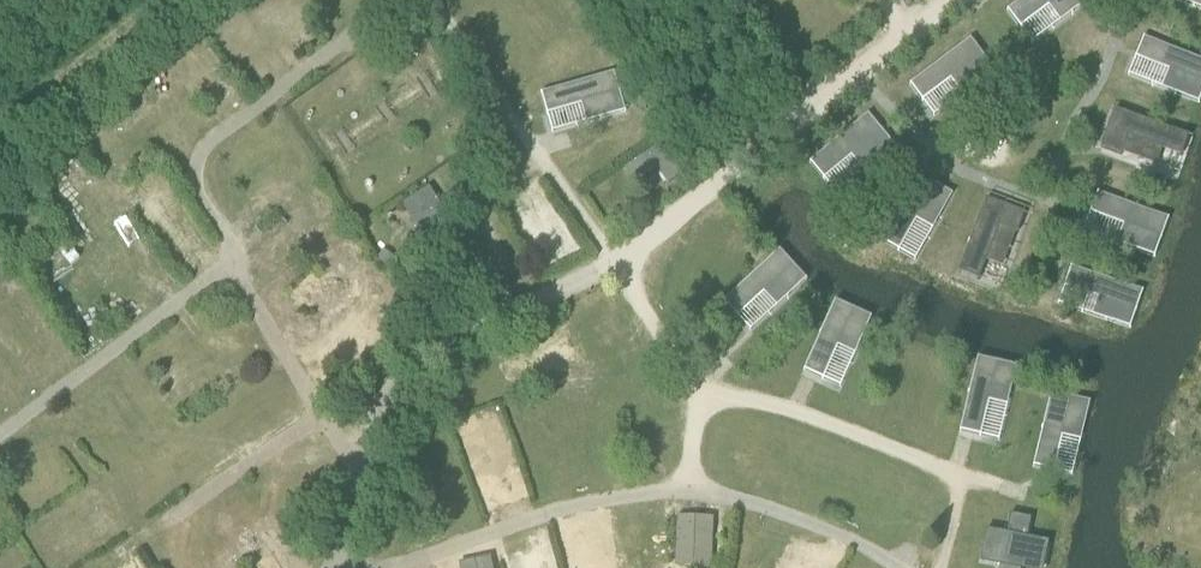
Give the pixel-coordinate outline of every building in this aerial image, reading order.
[(1059,0),(1023,0),(1008,11),(1021,28),(1052,5),(1059,0)] [(1137,58),(1172,72),(1200,84),(1200,61),(1145,38),(1137,58)] [(954,79),(984,56),(971,39),(910,84),(923,102),(954,79)] [(622,94),(616,73),(542,94),(548,115),(585,104),(622,94)] [(1129,140),(1183,160),(1190,139),(1116,112),(1102,150),(1123,158),(1129,140)] [(853,156),(883,131),(869,115),(810,164),(824,181),(853,156)] [(660,146),(627,165),(646,195),(678,176),(660,146)] [(128,189),(137,205),(154,195),(167,217),(182,208),(159,170),(128,189)] [(918,219),(937,186),(919,176),(918,175),(881,242),(900,253),(918,219)] [(416,227),(444,210),(430,186),(402,202),(416,227)] [(523,240),(558,219),(541,191),(506,212),(523,240)] [(1099,193),(1091,213),(1127,227),(1163,240),(1171,220),(1099,193)] [(1019,234),(1027,214),(989,199),(960,273),(981,281),(1001,228),(1019,234)] [(768,292),(790,272),(796,266),(781,250),(776,255),(725,302),(739,318),(768,292)] [(325,317),(377,283),(358,255),(306,289),(325,317)] [(1072,268),(1065,288),(1138,313),(1145,293),(1072,268)] [(841,345),(853,318),(856,310),(837,301),(833,309),(805,371),(825,380),(841,345)] [(991,400),(1000,364),(1000,362),(979,357),(979,359),(961,432),(982,437),(991,400)] [(1065,435),(1074,397),(1053,392),(1035,467),(1055,472),(1065,435)] [(521,461),(504,409),(497,411),(515,463),(521,461)] [(478,416),(497,472),(514,467),(495,410),(478,416)] [(676,516),(675,567),(712,567),(713,516),(676,516)] [(1003,556),(1001,567),(1025,567),(1031,540),(1028,539),(1032,520),(1011,516),(1007,535),(988,531),(984,552),(1003,556)] [(576,561),(612,553),(605,524),(569,532),(576,561)] [(534,567),(556,567),(548,542),(510,553),(514,567),(533,567),(534,567)] [(461,567),(492,567),(489,555),(459,562),(461,567)]
